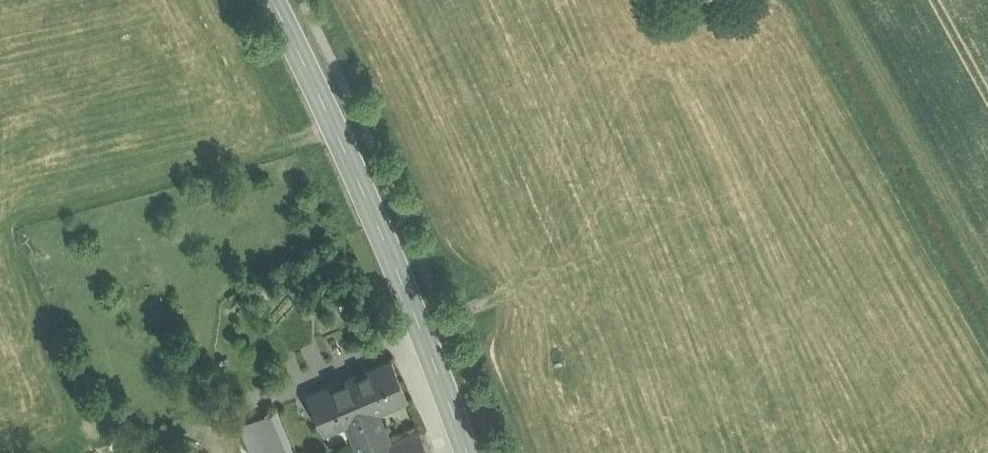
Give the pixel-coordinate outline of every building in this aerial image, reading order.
[(390,360),(347,379),(363,418),(380,411),(407,400),(390,360)] [(363,418),(347,379),(309,396),(323,428),(340,420),(344,419),(347,425),(363,418)] [(276,410),(253,419),(267,452),(295,452),(276,410)] [(347,425),(359,452),(361,452),(392,439),(380,411),(363,418),(347,425)] [(253,419),(239,425),(251,452),(267,452),(253,419)] [(392,439),(361,452),(430,452),(419,428),(392,439)]
